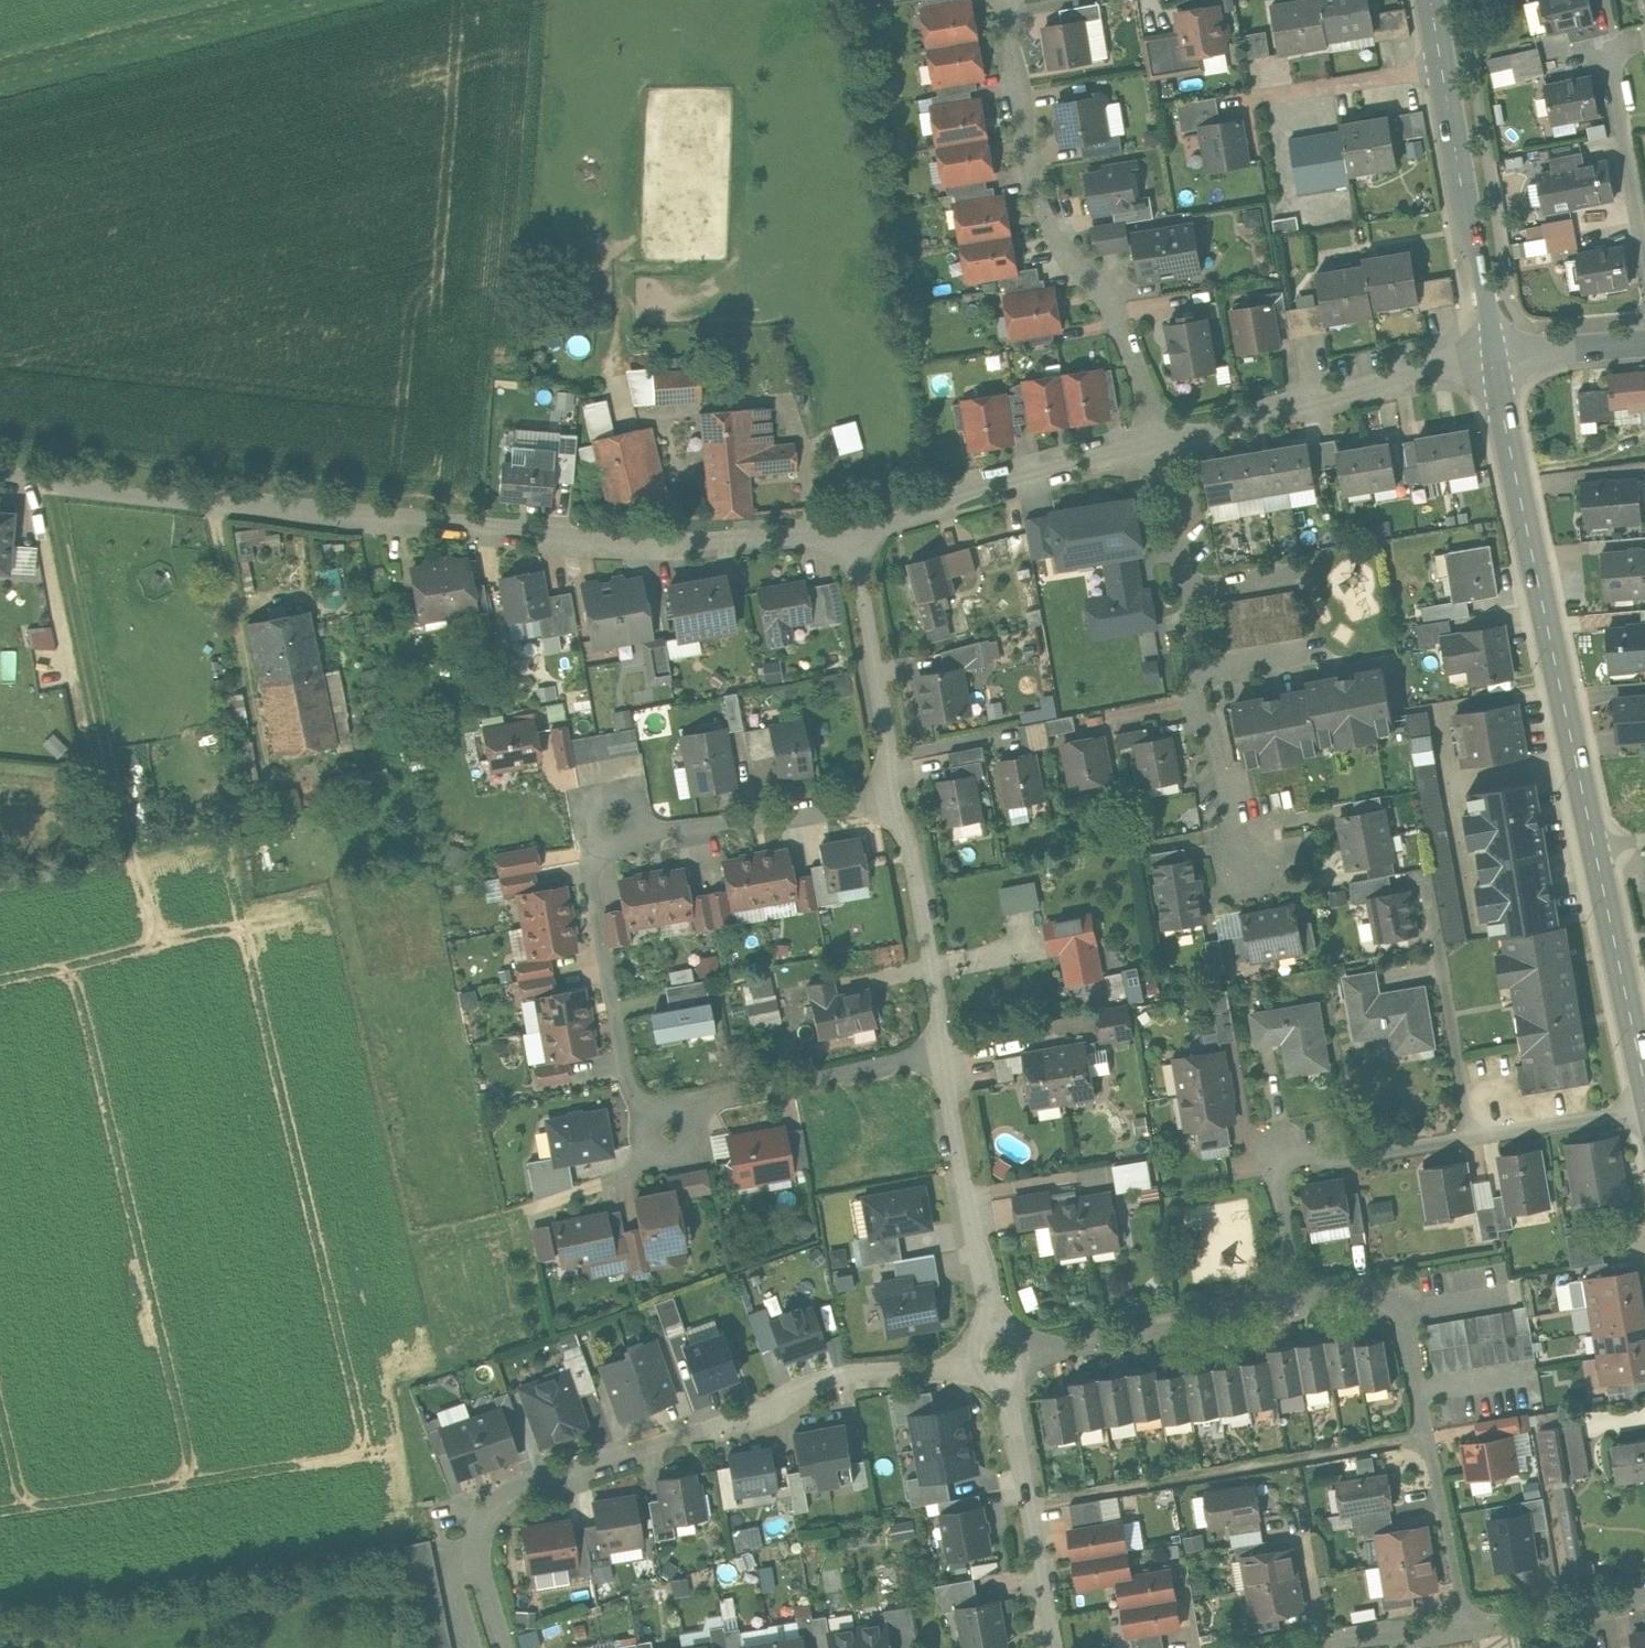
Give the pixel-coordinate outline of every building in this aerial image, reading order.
[(925,10),(964,4),(963,0),(923,0),(925,10)] [(1273,5),(1273,4),(1272,5),(1280,53),(1328,45),(1327,34),(1326,34),(1320,0),(1301,0),(1273,5)] [(1326,34),(1327,34),(1353,30),(1354,36),(1355,36),(1374,33),(1375,33),(1371,13),(1369,0),(1320,0),(1326,34)] [(1546,31),(1592,20),(1587,0),(1539,0),(1546,31)] [(1100,2),(1061,9),(1063,23),(1084,20),(1085,21),(1103,18),(1100,2)] [(964,4),(925,10),(931,46),(977,39),(971,3),(964,4)] [(1183,32),(1145,38),(1152,77),(1204,68),(1201,54),(1226,50),(1224,39),(1228,34),(1227,28),(1221,23),(1219,6),(1179,13),(1183,32)] [(1406,7),(1371,13),(1375,33),(1374,33),(1375,41),(1411,36),(1406,7)] [(1063,23),(1045,26),(1052,67),(1091,61),(1085,21),(1084,20),(1063,23)] [(1353,30),(1327,34),(1328,45),(1330,51),(1332,50),(1356,46),(1355,36),(1354,36),(1353,30)] [(1266,31),(1242,35),(1246,59),(1270,55),(1266,31)] [(977,39),(931,46),(937,82),(976,75),(983,74),(977,39)] [(1539,47),(1509,54),(1513,68),(1543,61),(1539,47)] [(1543,61),(1513,68),(1516,81),(1546,74),(1543,61)] [(976,75),(937,82),(940,94),(940,95),(971,90),(978,88),(976,75)] [(1590,76),(1543,85),(1550,122),(1596,113),(1590,76)] [(971,90),(940,95),(940,94),(932,96),(935,109),(974,102),(971,90)] [(1099,92),(1093,93),(1089,98),(1058,103),(1065,144),(1082,142),(1108,137),(1108,136),(1101,104),(1106,103),(1105,96),(1099,92)] [(1217,97),(1178,103),(1182,131),(1202,128),(1201,126),(1221,122),(1217,97)] [(974,102),(935,109),(941,145),(987,137),(981,101),(974,102)] [(1423,110),(1398,114),(1402,138),(1428,134),(1423,110)] [(1387,116),(1342,124),(1341,124),(1342,128),(1349,168),(1375,163),(1376,169),(1397,166),(1389,116),(1387,116)] [(1221,122),(1201,126),(1202,128),(1208,168),(1218,166),(1223,170),(1230,169),(1234,164),(1249,161),(1241,119),(1221,122)] [(1349,168),(1342,128),(1289,137),(1298,194),(1351,185),(1349,168)] [(1108,137),(1082,142),(1085,157),(1124,150),(1121,134),(1108,136),(1108,137)] [(1404,141),(1409,156),(1423,151),(1419,136),(1404,141)] [(987,137),(941,145),(947,181),(986,174),(993,173),(987,137)] [(1608,161),(1577,167),(1575,156),(1557,159),(1559,171),(1539,175),(1546,211),(1615,197),(1608,161)] [(1114,165),(1107,167),(1104,171),(1087,174),(1094,213),(1114,210),(1137,206),(1136,197),(1131,167),(1119,169),(1114,165)] [(986,174),(947,181),(949,195),(956,193),(988,187),(986,174)] [(988,188),(956,193),(958,206),(997,200),(995,186),(988,187),(988,188)] [(1137,206),(1114,210),(1116,223),(1124,222),(1154,217),(1150,195),(1136,197),(1137,206)] [(997,200),(958,206),(964,242),(1010,235),(1004,199),(997,200)] [(1266,204),(1247,207),(1250,222),(1268,219),(1266,204)] [(1575,232),(1573,218),(1545,223),(1547,237),(1575,232)] [(1116,223),(1094,227),(1098,253),(1128,248),(1124,222),(1116,223)] [(1194,224),(1133,234),(1141,281),(1202,271),(1194,224)] [(1010,235),(964,242),(970,278),(999,273),(1016,270),(1010,235)] [(1621,247),(1574,253),(1579,291),(1626,284),(1621,247)] [(1410,252),(1365,259),(1365,258),(1363,259),(1364,266),(1365,266),(1371,303),(1372,303),(1397,298),(1399,305),(1419,301),(1416,281),(1411,251),(1410,251),(1410,252)] [(1364,266),(1317,273),(1322,303),(1326,323),(1327,323),(1326,317),(1352,313),(1353,319),(1374,315),(1372,303),(1371,303),(1365,266),(1364,266)] [(1016,270),(999,273),(1002,287),(1006,286),(1041,280),(1041,279),(1038,267),(1016,270)] [(1451,276),(1416,281),(1419,301),(1420,310),(1456,304),(1451,276)] [(1041,280),(1006,286),(1008,298),(1047,292),(1045,279),(1041,279),(1041,280)] [(1284,290),(1262,294),(1263,304),(1272,303),(1276,328),(1290,326),(1287,309),(1284,290)] [(1047,292),(1008,298),(1014,335),(1053,328),(1060,327),(1054,291),(1047,292)] [(1263,304),(1251,306),(1246,303),(1239,304),(1235,309),(1233,309),(1241,353),(1280,346),(1276,328),(1272,303),(1263,304)] [(1290,326),(1292,338),(1328,332),(1326,323),(1322,303),(1287,309),(1290,326)] [(1195,314),(1181,317),(1181,322),(1169,324),(1172,342),(1170,343),(1166,348),(1168,357),(1172,360),(1175,360),(1178,376),(1217,370),(1208,318),(1196,320),(1195,314)] [(1053,328),(1014,335),(1016,348),(1055,341),(1053,328)] [(1112,368),(1100,370),(1106,410),(1119,407),(1112,368)] [(699,369),(652,372),(654,403),(701,400),(699,369)] [(1100,370),(1064,376),(1071,422),(1107,416),(1106,410),(1100,370)] [(1579,391),(1582,422),(1616,419),(1614,408),(1630,406),(1631,412),(1644,410),(1644,372),(1610,375),(1611,388),(1579,391)] [(1064,376),(1028,382),(1034,421),(1036,428),(1071,422),(1064,376)] [(1028,382),(1014,384),(1016,393),(1021,423),(1022,423),(1034,421),(1028,382)] [(1016,393),(1003,395),(1010,434),(1023,432),(1022,423),(1021,423),(1016,393)] [(1003,395),(967,402),(971,428),(974,448),(1011,442),(1010,434),(1003,395)] [(967,402),(954,404),(958,430),(971,428),(967,402)] [(795,443),(775,445),(771,407),(760,408),(766,472),(797,468),(795,443)] [(760,408),(702,414),(708,470),(747,466),(747,473),(766,472),(760,408)] [(833,427),(839,448),(861,442),(855,421),(833,427)] [(657,426),(592,439),(608,508),(655,499),(659,518),(678,519),(657,426)] [(1470,429),(1443,434),(1450,475),(1477,471),(1470,429)] [(560,434),(514,430),(512,445),(536,447),(535,449),(558,450),(560,434)] [(576,435),(560,434),(558,450),(557,469),(559,469),(574,470),(576,435)] [(1443,434),(1417,439),(1424,480),(1450,475),(1443,434)] [(1336,439),(1322,441),(1327,468),(1339,465),(1337,452),(1338,452),(1336,439)] [(1417,439),(1404,441),(1411,482),(1424,480),(1417,439)] [(1322,441),(1309,444),(1314,470),(1327,468),(1322,441)] [(1404,441),(1391,443),(1398,484),(1411,482),(1404,441)] [(1309,443),(1283,447),(1289,489),(1316,484),(1314,470),(1309,444),(1309,443)] [(1391,443),(1364,447),(1371,489),(1398,484),(1391,443)] [(536,447),(512,445),(511,462),(502,461),(499,498),(549,502),(551,481),(558,482),(559,469),(557,469),(558,450),(535,449),(536,447)] [(1283,447),(1256,452),(1263,493),(1289,489),(1283,447)] [(1338,452),(1337,452),(1339,465),(1344,493),(1371,489),(1364,447),(1338,452)] [(1256,452),(1230,456),(1237,498),(1263,493),(1256,452)] [(1230,456),(1203,461),(1210,502),(1237,498),(1230,456)] [(747,466),(708,470),(712,517),(751,513),(747,473),(747,466)] [(1638,478),(1583,482),(1587,527),(1642,523),(1638,478)] [(1134,499),(1054,513),(1062,564),(1078,563),(1082,566),(1096,564),(1099,559),(1106,558),(1134,553),(1143,552),(1134,499)] [(0,511),(0,542),(12,543),(14,512),(0,511)] [(0,542),(0,573),(9,573),(12,543),(0,542)] [(1490,545),(1446,552),(1454,602),(1468,600),(1498,594),(1490,545)] [(971,546),(945,553),(951,577),(977,570),(971,546)] [(1602,553),(1606,599),(1644,596),(1644,550),(1602,553)] [(945,553),(909,563),(926,628),(949,622),(945,607),(949,606),(947,595),(956,593),(951,577),(945,553)] [(1141,591),(1134,553),(1106,558),(1113,596),(1141,591)] [(466,559),(439,564),(448,614),(474,610),(475,610),(471,586),(466,559)] [(439,564),(412,569),(417,596),(422,619),(423,619),(448,614),(439,564)] [(324,604),(342,603),(340,566),(323,566),(324,604)] [(541,570),(501,577),(509,621),(538,616),(549,614),(546,596),(541,570)] [(725,576),(668,587),(678,639),(734,628),(725,576)] [(498,578),(485,580),(489,601),(502,599),(498,578)] [(611,584),(599,586),(598,582),(583,585),(594,646),(651,635),(640,579),(632,580),(629,584),(621,578),(615,579),(611,584)] [(803,581),(759,589),(765,627),(768,627),(769,632),(789,628),(788,623),(809,619),(810,619),(804,587),(803,581)] [(475,615),(489,612),(484,584),(471,586),(475,610),(474,610),(475,615)] [(822,584),(804,587),(810,619),(809,619),(810,626),(829,623),(822,584)] [(1149,590),(1141,591),(1113,596),(1090,600),(1096,635),(1154,625),(1149,590)] [(1296,590),(1284,592),(1288,614),(1300,612),(1296,590)] [(571,592),(557,594),(561,620),(575,618),(571,592)] [(1284,592),(1272,594),(1276,616),(1287,615),(1288,614),(1284,592)] [(557,594),(546,596),(549,614),(538,616),(541,634),(542,638),(578,631),(575,618),(561,620),(557,594)] [(1272,594),(1260,596),(1264,618),(1275,617),(1276,616),(1272,594)] [(417,596),(404,598),(409,627),(424,624),(423,619),(422,619),(417,596)] [(1260,596),(1248,598),(1252,620),(1262,619),(1264,618),(1260,596)] [(1248,598),(1236,600),(1240,622),(1250,621),(1252,620),(1248,598)] [(978,599),(962,603),(963,607),(970,629),(985,625),(978,599)] [(1236,599),(1223,601),(1227,625),(1237,623),(1240,622),(1236,600),(1236,599)] [(1454,602),(1427,607),(1430,622),(1470,615),(1468,600),(1454,602)] [(1223,601),(1210,603),(1214,627),(1225,625),(1227,625),(1223,601)] [(963,607),(951,610),(957,633),(970,630),(970,629),(969,629),(963,607)] [(309,610),(248,623),(261,686),(322,673),(309,610)] [(495,643),(489,612),(475,615),(474,610),(448,614),(451,627),(470,624),(474,646),(495,643)] [(1288,614),(1287,615),(1291,638),(1303,636),(1300,612),(1288,614)] [(1276,616),(1275,617),(1279,641),(1291,638),(1287,615),(1276,616)] [(538,616),(509,621),(512,639),(541,634),(538,616)] [(1264,618),(1262,619),(1266,643),(1279,641),(1275,617),(1264,618)] [(1450,618),(1417,624),(1421,645),(1444,641),(1443,635),(1453,634),(1450,618)] [(1252,620),(1250,621),(1254,645),(1266,643),(1262,619),(1252,620)] [(1240,622),(1237,623),(1241,647),(1254,645),(1250,621),(1240,622)] [(949,622),(926,628),(930,641),(952,635),(949,622)] [(1227,625),(1225,625),(1229,649),(1241,647),(1237,623),(1227,625)] [(1608,630),(1610,671),(1637,669),(1636,666),(1644,666),(1644,624),(1644,625),(1644,628),(1608,630)] [(51,625),(28,628),(30,646),(55,648),(51,625)] [(1214,627),(1212,627),(1216,651),(1229,649),(1225,625),(1214,627)] [(1453,634),(1443,635),(1444,641),(1448,666),(1470,662),(1473,683),(1513,677),(1504,625),(1453,634)] [(664,639),(644,643),(651,681),(671,677),(664,639)] [(981,640),(942,651),(946,672),(962,669),(962,670),(986,666),(981,640)] [(946,672),(920,677),(928,720),(970,712),(962,670),(962,669),(946,672)] [(1309,691),(1321,745),(1338,742),(1339,747),(1378,740),(1376,734),(1396,731),(1384,670),(1307,685),(1309,691)] [(838,675),(842,694),(861,690),(857,671),(838,675)] [(261,686),(276,757),(337,744),(322,673),(261,686)] [(1050,690),(1037,695),(1040,703),(1019,711),(1023,721),(1056,708),(1050,690)] [(1321,745),(1309,691),(1234,706),(1246,766),(1265,762),(1266,768),(1304,761),(1303,755),(1322,752),(1321,745)] [(737,692),(724,695),(731,731),(743,728),(737,692)] [(1616,698),(1619,741),(1644,738),(1644,696),(1616,698)] [(553,728),(568,725),(564,701),(549,704),(553,728)] [(1517,703),(1456,713),(1458,725),(1452,726),(1457,756),(1463,754),(1465,766),(1526,756),(1517,703)] [(629,710),(617,713),(620,727),(632,725),(629,710)] [(1468,940),(1440,784),(1429,710),(1407,714),(1418,788),(1445,943),(1468,940)] [(1074,715),(1047,720),(1049,735),(1076,730),(1074,715)] [(534,720),(484,729),(490,763),(509,760),(509,761),(516,765),(521,764),(525,759),(540,756),(534,720)] [(802,720),(770,726),(775,756),(779,779),(795,776),(797,778),(806,776),(807,774),(812,773),(809,757),(815,756),(813,742),(807,743),(802,720)] [(1047,720),(1019,725),(1022,740),(1049,735),(1047,720)] [(553,728),(560,767),(575,764),(571,740),(568,725),(553,728)] [(770,726),(744,730),(750,761),(775,756),(770,726)] [(725,727),(682,735),(687,766),(690,765),(695,794),(736,787),(725,727)] [(1148,727),(1118,733),(1121,748),(1137,745),(1136,743),(1151,740),(1148,727)] [(635,728),(622,730),(627,755),(640,752),(635,728)] [(622,730),(609,733),(614,757),(627,755),(622,730)] [(609,733),(597,735),(601,759),(614,757),(609,733)] [(597,735),(584,737),(588,762),(601,759),(597,735)] [(1103,736),(1064,743),(1073,787),(1112,780),(1103,736)] [(1151,740),(1136,743),(1137,745),(1145,787),(1181,780),(1172,736),(1151,740)] [(584,737),(571,740),(575,764),(588,762),(584,737)] [(984,746),(949,752),(952,765),(982,760),(983,760),(986,759),(984,746)] [(1035,753),(1001,760),(1009,806),(1044,799),(1035,753)] [(982,760),(952,765),(954,778),(975,774),(976,777),(985,775),(983,760),(982,760)] [(954,778),(939,781),(947,826),(983,819),(976,777),(975,774),(954,778)] [(1480,864),(1545,854),(1534,782),(1468,792),(1471,812),(1465,813),(1471,848),(1477,847),(1480,864)] [(1381,796),(1355,801),(1358,813),(1384,808),(1381,796)] [(1358,813),(1340,817),(1345,843),(1388,834),(1384,808),(1358,813)] [(1388,834),(1345,843),(1350,869),(1368,866),(1393,860),(1388,834)] [(860,838),(821,845),(824,864),(828,889),(837,887),(867,882),(860,838)] [(536,848),(497,855),(501,876),(533,870),(540,869),(536,848)] [(1185,848),(1153,853),(1155,866),(1187,861),(1185,848)] [(786,851),(755,857),(763,901),(793,896),(794,895),(791,878),(786,851)] [(1545,854),(1480,864),(1483,883),(1476,884),(1482,919),(1489,918),(1492,937),(1504,935),(1557,926),(1545,854)] [(755,857),(724,862),(729,889),(732,907),(734,907),(763,901),(755,857)] [(1187,861),(1155,866),(1165,927),(1204,921),(1200,896),(1203,896),(1200,879),(1197,880),(1194,860),(1187,861)] [(1393,860),(1368,866),(1370,879),(1390,875),(1396,873),(1393,860)] [(837,887),(828,889),(824,864),(811,866),(812,874),(818,905),(839,901),(837,887)] [(501,876),(505,899),(520,896),(519,895),(537,891),(533,870),(501,876)] [(682,870),(651,876),(659,920),(689,915),(690,915),(687,897),(682,870)] [(812,874),(791,878),(794,895),(793,896),(796,911),(818,907),(818,905),(812,874)] [(1370,879),(1351,882),(1355,904),(1371,901),(1371,900),(1394,895),(1390,875),(1389,875),(1370,879)] [(651,876),(620,881),(625,908),(628,926),(629,926),(659,920),(651,876)] [(998,883),(1000,910),(1038,906),(1035,879),(998,883)] [(564,887),(519,895),(520,896),(525,926),(570,917),(564,887)] [(729,889),(708,893),(714,926),(736,922),(734,907),(732,907),(729,889)] [(1394,895),(1371,900),(1371,901),(1378,939),(1416,932),(1409,892),(1394,895)] [(708,893),(687,897),(690,915),(689,915),(692,930),(714,926),(708,893)] [(1295,906),(1270,911),(1278,955),(1304,950),(1299,924),(1295,906)] [(625,908),(604,912),(610,945),(632,941),(629,926),(628,926),(625,908)] [(1270,911),(1244,916),(1247,934),(1252,960),(1278,955),(1270,911)] [(1090,916),(1048,924),(1053,951),(1064,949),(1071,982),(1100,976),(1093,943),(1095,943),(1090,916)] [(570,917),(525,926),(530,955),(531,957),(548,953),(575,948),(570,917)] [(1312,921),(1299,924),(1304,950),(1317,947),(1312,921)] [(1557,926),(1504,935),(1507,953),(1497,954),(1502,984),(1515,982),(1518,998),(1575,989),(1564,925),(1557,926)] [(1247,934),(1234,936),(1239,962),(1252,960),(1247,934)] [(1220,939),(1206,941),(1212,974),(1226,972),(1220,939)] [(548,953),(531,957),(530,955),(515,958),(519,980),(552,974),(548,953)] [(1136,965),(1105,973),(1109,986),(1125,982),(1129,1001),(1144,997),(1136,965)] [(1424,987),(1379,995),(1375,973),(1345,978),(1353,1020),(1359,1019),(1362,1038),(1401,1031),(1404,1051),(1434,1046),(1424,987)] [(552,974),(519,980),(523,1002),(538,999),(538,998),(556,994),(552,974)] [(670,1009),(676,1008),(675,1002),(692,999),(693,1004),(710,1001),(706,979),(666,987),(670,1009)] [(832,979),(808,984),(812,1001),(836,996),(832,979)] [(556,994),(538,998),(538,999),(544,1029),(588,1021),(583,989),(556,994)] [(812,1001),(811,1001),(818,1036),(837,1033),(837,1034),(854,1031),(856,1042),(878,1038),(875,1025),(878,1024),(871,989),(836,996),(812,1001)] [(1575,989),(1518,998),(1528,1063),(1529,1065),(1586,1055),(1575,989)] [(1226,992),(1213,994),(1216,1011),(1229,1009),(1226,992)] [(775,994),(747,1000),(753,1028),(781,1022),(775,994)] [(692,999),(675,1002),(676,1008),(670,1009),(656,1011),(662,1045),(682,1041),(682,1036),(715,1030),(710,1001),(693,1004),(692,999)] [(1318,1003),(1253,1014),(1258,1045),(1284,1040),(1290,1073),(1329,1067),(1318,1003)] [(1129,1005),(1096,1011),(1101,1041),(1134,1036),(1129,1005)] [(1216,1011),(1216,1012),(1219,1031),(1205,1034),(1208,1053),(1223,1051),(1222,1042),(1237,1039),(1232,1009),(1229,1009),(1216,1011)] [(588,1021),(544,1029),(549,1058),(549,1060),(567,1056),(594,1051),(588,1021)] [(1096,1041),(1069,1046),(1069,1047),(1056,1049),(1064,1098),(1092,1093),(1093,1097),(1095,1096),(1091,1076),(1111,1072),(1107,1048),(1097,1049),(1096,1041)] [(1056,1049),(1042,1052),(1042,1050),(1025,1053),(1028,1070),(1034,1107),(1036,1106),(1035,1103),(1064,1098),(1056,1049)] [(1208,1053),(1176,1059),(1182,1093),(1229,1085),(1223,1051),(1208,1053)] [(1025,1053),(995,1058),(999,1082),(1016,1079),(1015,1072),(1028,1070),(1025,1053)] [(1586,1055),(1529,1065),(1528,1063),(1519,1065),(1524,1095),(1591,1085),(1586,1055)] [(567,1056),(549,1060),(549,1058),(534,1061),(538,1083),(571,1077),(567,1056)] [(1229,1085),(1182,1093),(1188,1128),(1198,1126),(1228,1121),(1235,1120),(1229,1085)] [(579,1111),(571,1112),(564,1121),(548,1124),(554,1156),(555,1164),(568,1161),(583,1159),(586,1154),(611,1149),(604,1110),(583,1114),(579,1111)] [(1228,1121),(1198,1126),(1202,1149),(1232,1144),(1228,1121)] [(802,1128),(784,1131),(791,1170),(809,1167),(802,1128)] [(784,1129),(729,1139),(732,1155),(727,1163),(734,1169),(737,1182),(752,1180),(759,1185),(760,1185),(765,1177),(791,1173),(791,1170),(784,1131),(784,1129)] [(1615,1137),(1571,1144),(1580,1203),(1583,1202),(1582,1201),(1622,1194),(1622,1195),(1625,1195),(1615,1137)] [(1540,1150),(1501,1156),(1507,1194),(1510,1212),(1512,1212),(1513,1212),(1513,1208),(1546,1203),(1546,1207),(1549,1206),(1540,1150)] [(554,1156),(529,1161),(535,1199),(573,1186),(568,1161),(555,1164),(554,1156)] [(1148,1159),(1114,1164),(1118,1192),(1152,1186),(1148,1159)] [(1466,1162),(1424,1169),(1427,1191),(1434,1190),(1438,1215),(1473,1209),(1473,1208),(1469,1184),(1466,1162)] [(706,1168),(667,1175),(670,1191),(674,1191),(675,1199),(711,1192),(706,1168)] [(1494,1196),(1491,1180),(1469,1184),(1473,1208),(1478,1207),(1495,1204),(1494,1196)] [(1344,1181),(1305,1187),(1311,1226),(1349,1220),(1351,1220),(1346,1194),(1344,1181)] [(925,1187),(867,1197),(873,1235),(874,1236),(899,1232),(932,1226),(925,1187)] [(670,1191),(636,1198),(641,1229),(646,1253),(648,1253),(684,1246),(675,1199),(674,1191),(670,1191)] [(1081,1199),(1067,1201),(1067,1200),(1052,1202),(1050,1191),(1015,1197),(1020,1227),(1053,1222),(1059,1256),(1061,1256),(1060,1252),(1089,1248),(1081,1199)] [(1111,1192),(1094,1195),(1094,1197),(1081,1199),(1089,1248),(1118,1243),(1118,1246),(1120,1246),(1111,1192)] [(1359,1192),(1346,1194),(1351,1220),(1349,1220),(1351,1233),(1365,1230),(1359,1192)] [(1507,1194),(1494,1196),(1495,1204),(1499,1230),(1514,1227),(1512,1212),(1510,1212),(1507,1194)] [(1396,1220),(1392,1199),(1371,1203),(1374,1224),(1396,1220)] [(1478,1207),(1483,1240),(1501,1237),(1499,1230),(1495,1204),(1478,1207)] [(620,1209),(606,1212),(612,1239),(625,1237),(624,1232),(620,1209)] [(606,1212),(554,1223),(562,1264),(578,1261),(578,1264),(581,1263),(581,1261),(582,1260),(589,1263),(595,1257),(615,1253),(612,1239),(606,1212)] [(814,1223),(796,1215),(789,1230),(808,1238),(814,1223)] [(641,1229),(624,1232),(625,1237),(631,1270),(650,1267),(648,1253),(646,1253),(641,1229)] [(1600,1229),(1567,1234),(1573,1267),(1582,1266),(1605,1262),(1600,1229)] [(899,1232),(874,1236),(873,1235),(860,1238),(865,1265),(904,1258),(899,1232)] [(1605,1262),(1582,1266),(1585,1279),(1611,1274),(1609,1261),(1605,1262)] [(1611,1274),(1585,1279),(1571,1281),(1575,1308),(1593,1305),(1641,1297),(1637,1270),(1611,1274)] [(945,1274),(883,1286),(890,1332),(953,1320),(945,1274)] [(673,1296),(654,1302),(667,1338),(686,1331),(673,1296)] [(1593,1305),(1598,1331),(1644,1323),(1644,1319),(1641,1297),(1593,1305)] [(818,1298),(774,1315),(786,1347),(830,1330),(818,1298)] [(1527,1306),(1515,1308),(1515,1310),(1519,1334),(1532,1332),(1527,1306)] [(1515,1310),(1502,1312),(1506,1336),(1519,1334),(1515,1310)] [(1502,1312),(1490,1314),(1494,1338),(1506,1336),(1502,1312)] [(1490,1314),(1477,1316),(1481,1341),(1482,1340),(1494,1338),(1490,1314)] [(1477,1316),(1465,1318),(1469,1343),(1481,1341),(1477,1316)] [(1465,1318),(1452,1320),(1456,1345),(1457,1345),(1469,1343),(1465,1318)] [(1452,1320),(1440,1322),(1444,1347),(1456,1345),(1452,1320)] [(1440,1322),(1427,1325),(1431,1349),(1444,1347),(1440,1322)] [(1598,1331),(1602,1356),(1644,1349),(1644,1323),(1598,1331)] [(1532,1332),(1519,1334),(1523,1359),(1523,1360),(1536,1358),(1532,1332)] [(721,1333),(684,1346),(699,1390),(737,1377),(721,1333)] [(1519,1334),(1506,1336),(1510,1361),(1523,1359),(1519,1334)] [(1355,1335),(1326,1340),(1334,1386),(1361,1382),(1362,1381),(1356,1344),(1357,1343),(1355,1335)] [(1506,1336),(1494,1338),(1498,1363),(1510,1361),(1506,1336)] [(1494,1338),(1482,1340),(1485,1365),(1486,1365),(1498,1363),(1494,1338)] [(1357,1343),(1356,1344),(1362,1381),(1361,1382),(1363,1390),(1392,1385),(1385,1339),(1357,1343)] [(638,1381),(664,1371),(654,1340),(626,1350),(628,1356),(629,1356),(638,1381)] [(1326,1340),(1298,1344),(1306,1391),(1334,1386),(1326,1340)] [(1481,1341),(1469,1343),(1473,1367),(1485,1365),(1482,1340),(1481,1341)] [(1469,1343),(1457,1345),(1460,1369),(1461,1369),(1473,1367),(1469,1343)] [(1298,1344),(1269,1349),(1270,1358),(1271,1358),(1277,1396),(1278,1396),(1306,1391),(1298,1344)] [(1456,1345),(1444,1347),(1448,1371),(1460,1369),(1457,1345),(1456,1345)] [(1444,1347),(1431,1349),(1436,1373),(1448,1371),(1444,1347)] [(1602,1356),(1607,1383),(1644,1376),(1644,1349),(1602,1356)] [(583,1352),(562,1360),(566,1371),(567,1371),(576,1397),(596,1390),(583,1352)] [(628,1356),(602,1366),(621,1418),(647,1408),(638,1381),(629,1356),(628,1356)] [(1270,1358),(1243,1363),(1251,1409),(1280,1404),(1278,1396),(1277,1396),(1271,1358),(1270,1358)] [(1243,1363),(1215,1367),(1222,1414),(1251,1409),(1243,1363)] [(1215,1367),(1186,1372),(1194,1418),(1222,1414),(1215,1367)] [(1157,1368),(1128,1373),(1136,1419),(1164,1414),(1158,1377),(1159,1376),(1157,1368)] [(566,1371),(521,1387),(541,1445),(588,1429),(576,1397),(567,1371),(566,1371)] [(664,1371),(638,1381),(647,1408),(674,1399),(664,1371)] [(1159,1376),(1158,1377),(1164,1414),(1165,1423),(1194,1418),(1186,1372),(1159,1376)] [(1128,1373),(1100,1377),(1108,1424),(1136,1419),(1128,1373)] [(1100,1377),(1071,1382),(1073,1391),(1080,1428),(1086,1427),(1108,1424),(1100,1377)] [(1625,1384),(1627,1397),(1644,1394),(1644,1381),(1625,1384)] [(933,1390),(894,1397),(898,1423),(913,1421),(913,1416),(936,1411),(933,1390)] [(1073,1391),(1044,1395),(1052,1442),(1082,1437),(1080,1428),(1073,1391)] [(520,1425),(508,1392),(494,1397),(499,1409),(500,1409),(507,1430),(520,1425)] [(936,1411),(913,1416),(913,1421),(918,1448),(970,1439),(966,1415),(955,1408),(936,1411)] [(499,1409),(471,1419),(488,1467),(517,1457),(507,1430),(500,1409),(499,1409)] [(439,1416),(423,1422),(436,1455),(449,1450),(442,1430),(443,1429),(439,1416)] [(1517,1416),(1478,1422),(1480,1437),(1519,1431),(1517,1416)] [(488,1467),(471,1419),(443,1429),(442,1430),(449,1450),(459,1477),(488,1467)] [(846,1419),(780,1427),(790,1509),(806,1507),(804,1490),(852,1484),(866,1482),(862,1456),(851,1458),(846,1419)] [(1589,1475),(1579,1423),(1540,1430),(1548,1482),(1552,1481),(1570,1478),(1589,1475)] [(1510,1437),(1465,1444),(1471,1479),(1492,1476),(1492,1478),(1497,1481),(1507,1480),(1510,1475),(1510,1473),(1516,1472),(1510,1437)] [(970,1439),(918,1448),(923,1475),(924,1481),(948,1476),(967,1473),(975,1462),(970,1439)] [(1613,1446),(1618,1480),(1620,1479),(1619,1474),(1644,1469),(1644,1441),(1613,1446)] [(769,1448),(728,1454),(735,1495),(776,1488),(769,1448)] [(693,1473),(659,1479),(662,1499),(666,1524),(673,1523),(698,1518),(695,1500),(696,1500),(701,1494),(700,1488),(695,1484),(693,1473)] [(948,1476),(924,1481),(923,1475),(908,1478),(913,1506),(952,1499),(948,1476)] [(1387,1475),(1339,1483),(1344,1513),(1351,1512),(1391,1506),(1392,1505),(1387,1475)] [(1255,1486),(1207,1494),(1212,1524),(1229,1522),(1260,1516),(1255,1486)] [(634,1495),(593,1502),(597,1524),(601,1548),(609,1546),(642,1541),(634,1495)] [(1101,1498),(1071,1504),(1073,1516),(1103,1511),(1101,1498)] [(662,1499),(649,1501),(655,1540),(675,1537),(673,1523),(666,1524),(662,1499)] [(1391,1506),(1351,1512),(1354,1525),(1362,1524),(1393,1519),(1391,1506)] [(984,1507),(943,1514),(950,1558),(991,1550),(984,1507)] [(1493,1567),(1536,1565),(1533,1509),(1490,1511),(1493,1567)] [(1103,1511),(1073,1516),(1075,1530),(1106,1525),(1103,1511)] [(1260,1516),(1229,1522),(1231,1534),(1262,1529),(1260,1516)] [(889,1522),(892,1536),(914,1533),(911,1519),(889,1522)] [(1393,1519),(1362,1524),(1365,1538),(1379,1536),(1379,1534),(1395,1532),(1393,1519)] [(569,1520),(526,1527),(528,1542),(523,1550),(524,1558),(532,1563),(533,1571),(534,1570),(537,1584),(541,1587),(569,1582),(569,1577),(567,1565),(576,1563),(572,1537),(569,1520)] [(735,1549),(760,1543),(755,1522),(730,1528),(735,1549)] [(1075,1530),(1071,1530),(1075,1558),(1128,1549),(1123,1522),(1106,1525),(1075,1530)] [(601,1548),(597,1524),(583,1526),(585,1535),(585,1534),(590,1565),(612,1562),(609,1546),(601,1548)] [(1395,1532),(1379,1534),(1379,1536),(1384,1565),(1431,1557),(1426,1527),(1395,1532)] [(585,1535),(572,1537),(576,1563),(567,1565),(569,1577),(592,1573),(590,1565),(585,1534),(585,1535)] [(430,1539),(404,1544),(425,1647),(452,1647),(430,1539)] [(1266,1540),(1236,1545),(1238,1559),(1245,1558),(1245,1557),(1268,1553),(1266,1540)] [(1128,1549),(1075,1558),(1080,1586),(1119,1580),(1119,1579),(1132,1577),(1132,1576),(1128,1549)] [(1268,1553),(1245,1557),(1245,1558),(1250,1587),(1297,1579),(1292,1549),(1268,1553)] [(1431,1557),(1384,1565),(1389,1594),(1389,1595),(1413,1591),(1436,1587),(1431,1557)] [(1172,1569),(1132,1576),(1132,1577),(1119,1579),(1119,1580),(1124,1606),(1176,1597),(1172,1569)] [(976,1577),(937,1584),(942,1612),(960,1609),(959,1607),(980,1603),(976,1577)] [(1297,1579),(1250,1587),(1255,1616),(1256,1618),(1279,1614),(1302,1610),(1297,1579)] [(1413,1591),(1389,1595),(1389,1594),(1382,1595),(1385,1609),(1415,1604),(1413,1591)] [(1176,1597),(1124,1606),(1129,1634),(1132,1634),(1162,1629),(1181,1625),(1176,1597)] [(959,1607),(960,1609),(967,1647),(983,1647),(1008,1643),(1000,1600),(980,1603),(959,1607)] [(885,1610),(887,1623),(888,1623),(893,1647),(897,1647),(919,1644),(912,1605),(885,1610)] [(812,1618),(811,1613),(796,1616),(800,1637),(801,1637),(803,1647),(817,1647),(811,1618),(812,1618)] [(1279,1614),(1256,1618),(1255,1616),(1248,1617),(1251,1632),(1281,1627),(1279,1614)] [(811,1618),(817,1647),(830,1647),(827,1633),(829,1633),(826,1615),(812,1618),(811,1618)] [(858,1628),(861,1647),(893,1647),(888,1623),(887,1623),(858,1628)] [(709,1628),(712,1643),(713,1643),(714,1647),(727,1647),(724,1630),(725,1630),(724,1626),(723,1626),(723,1625),(709,1628)] [(724,1630),(727,1647),(740,1647),(742,1647),(739,1627),(725,1630),(724,1630)] [(827,1633),(830,1647),(861,1647),(858,1628),(829,1633),(827,1633)] [(1162,1629),(1132,1634),(1134,1647),(1165,1642),(1162,1629)] [(1633,1635),(1635,1647),(1644,1647),(1644,1633),(1633,1635)] [(771,1642),(772,1647),(803,1647),(801,1637),(800,1637),(771,1642)] [(637,1642),(638,1647),(652,1647),(651,1640),(637,1642)]
